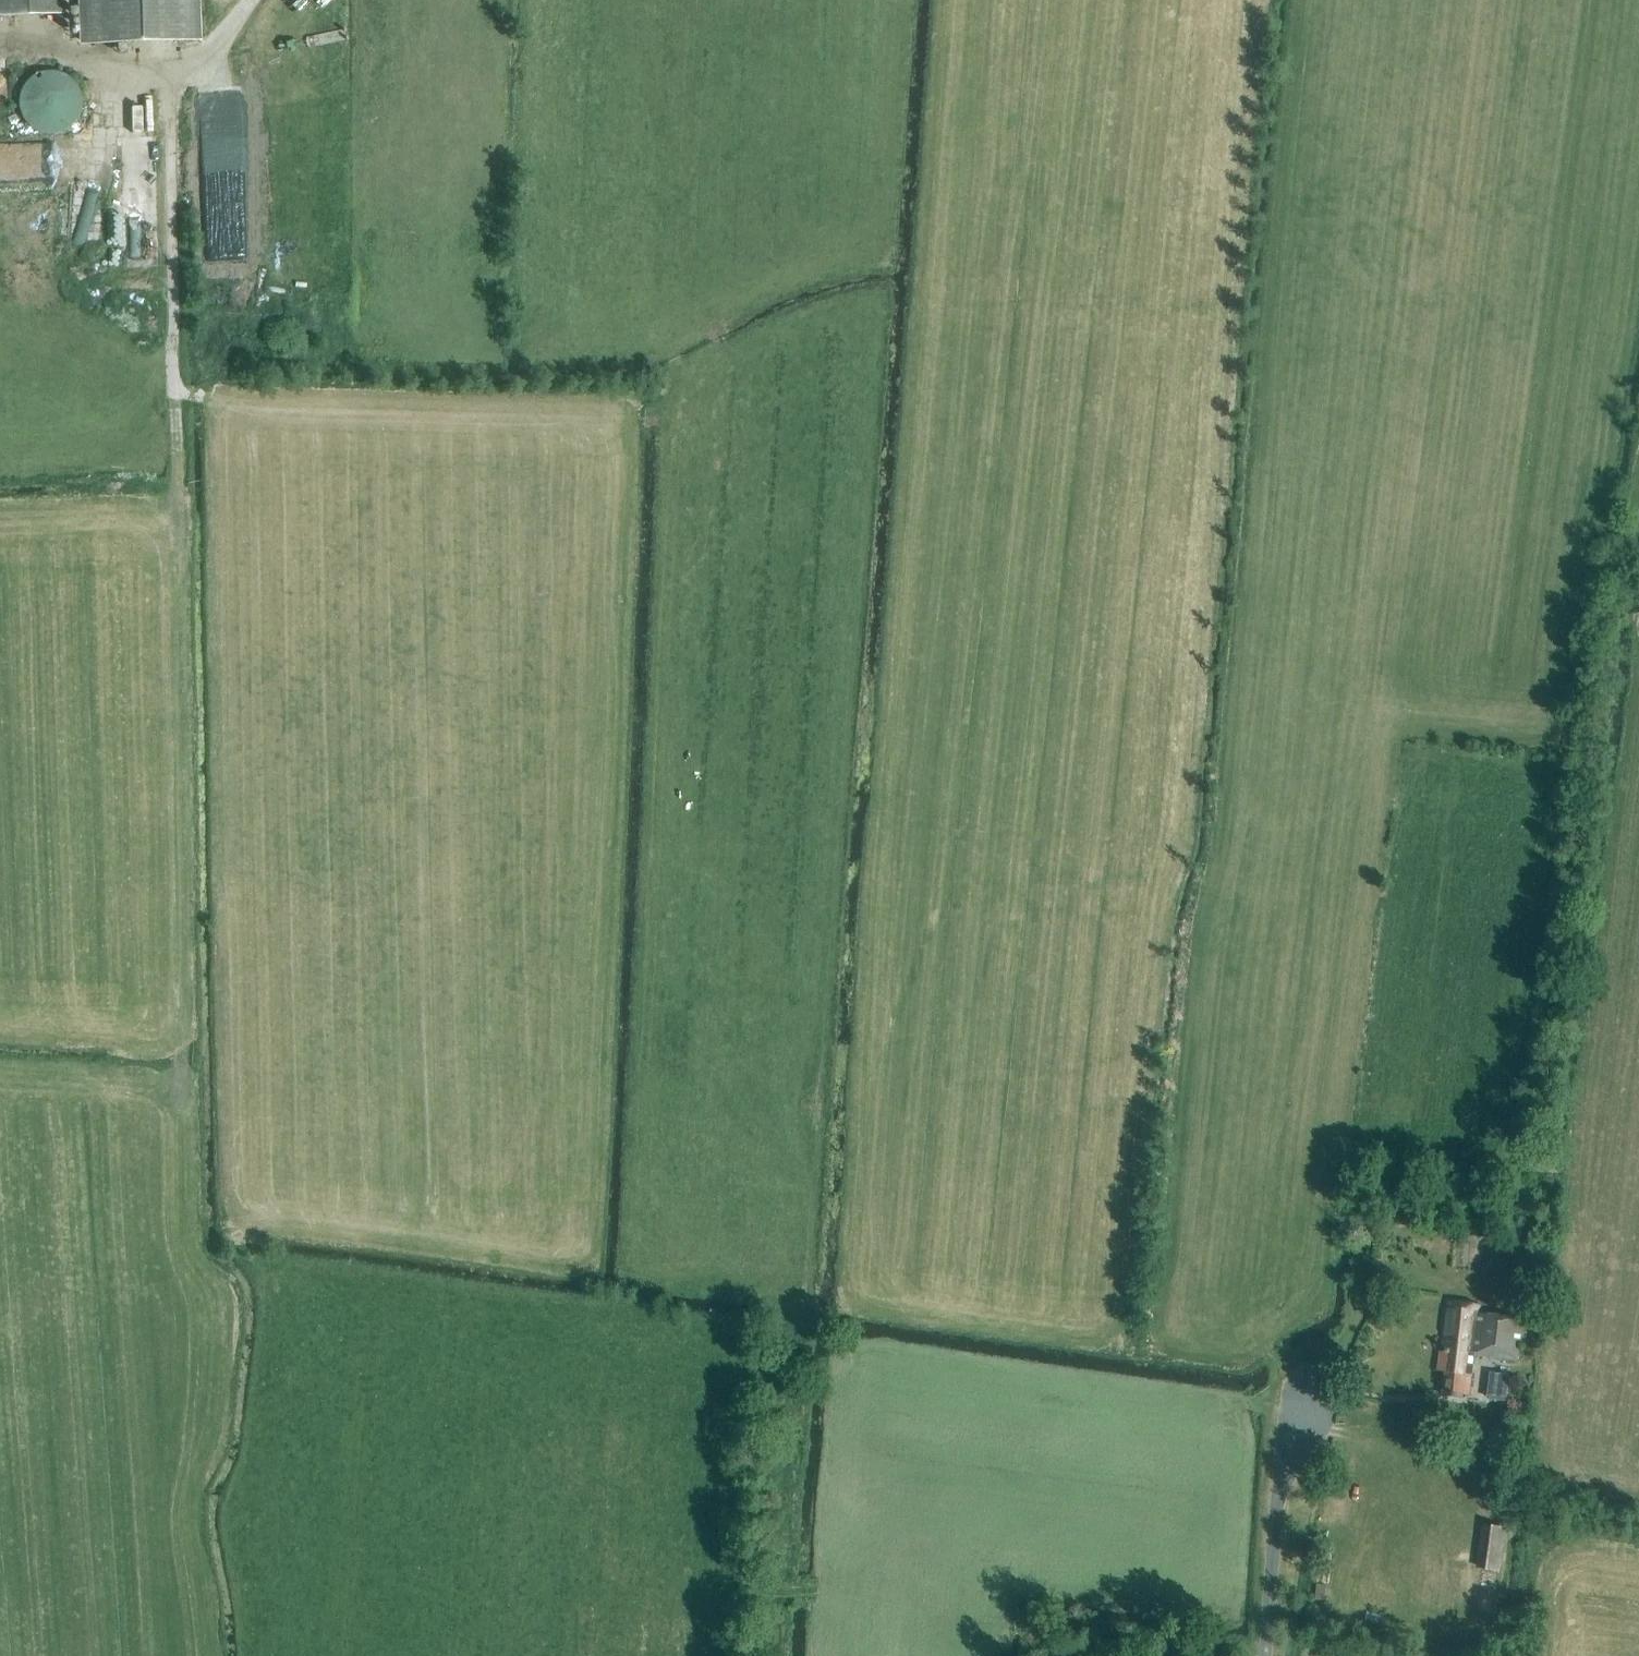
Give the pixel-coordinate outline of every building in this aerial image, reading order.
[(64,15),(63,0),(0,0),(0,18),(64,15)] [(80,43),(202,39),(200,0),(78,0),(80,43)] [(65,75),(56,71),(46,71),(37,73),(29,79),(23,86),(20,96),(19,105),(22,115),(27,123),(35,129),(44,132),(54,132),(63,130),(71,124),(77,117),(80,108),(81,98),(78,89),(73,81),(65,75)] [(1518,1362),(1524,1319),(1481,1314),(1482,1306),(1451,1302),(1445,1353),(1441,1352),(1439,1372),(1448,1373),(1445,1396),(1462,1399),(1463,1393),(1471,1394),(1476,1357),(1518,1362)] [(1485,1395),(1505,1398),(1508,1373),(1489,1370),(1485,1395)] [(1501,1571),(1507,1526),(1484,1523),(1478,1568),(1501,1571)]
